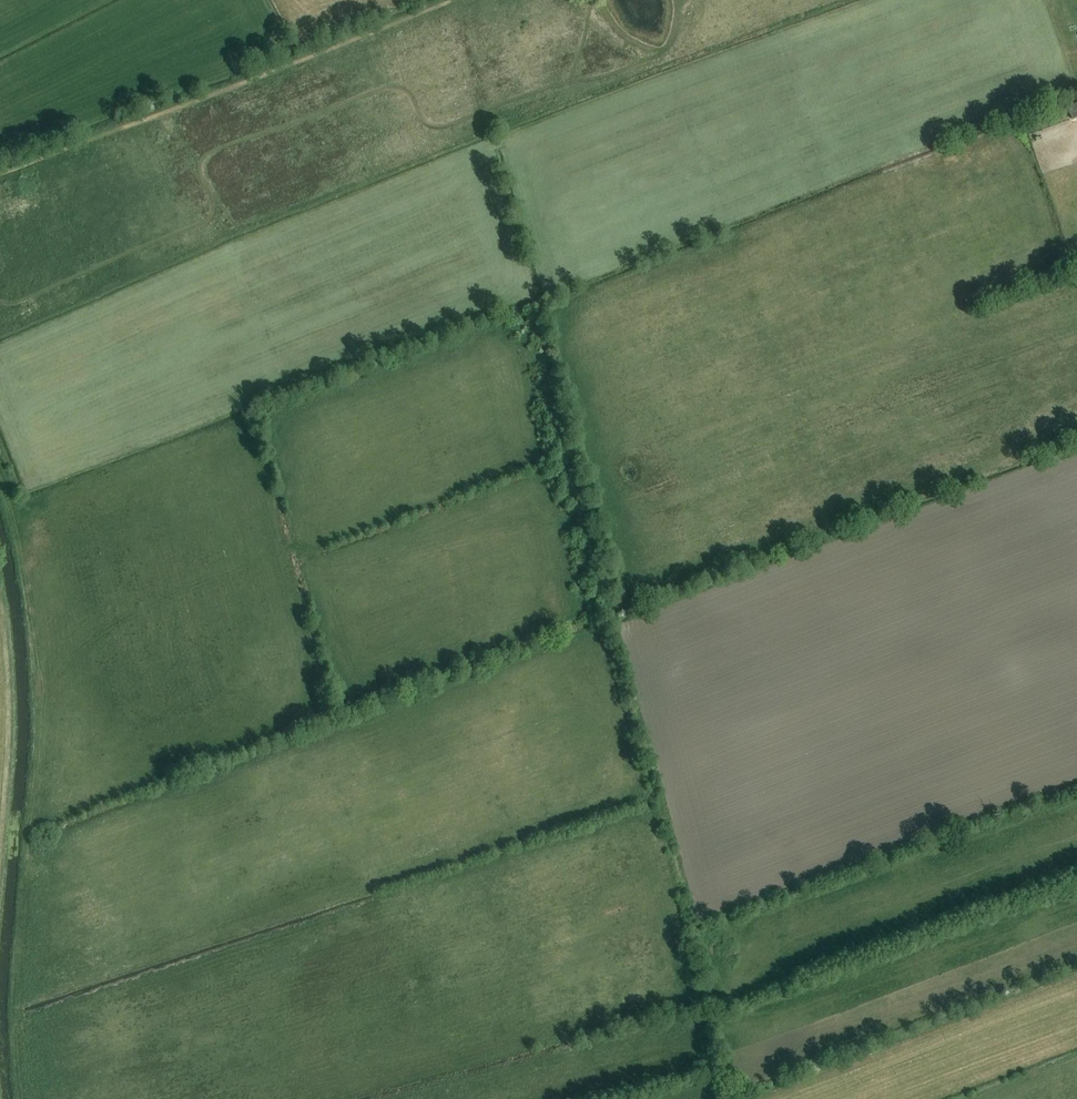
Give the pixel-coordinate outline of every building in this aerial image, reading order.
[(1071,119),(1076,116),(1076,103),(1066,107),(1071,119)]
